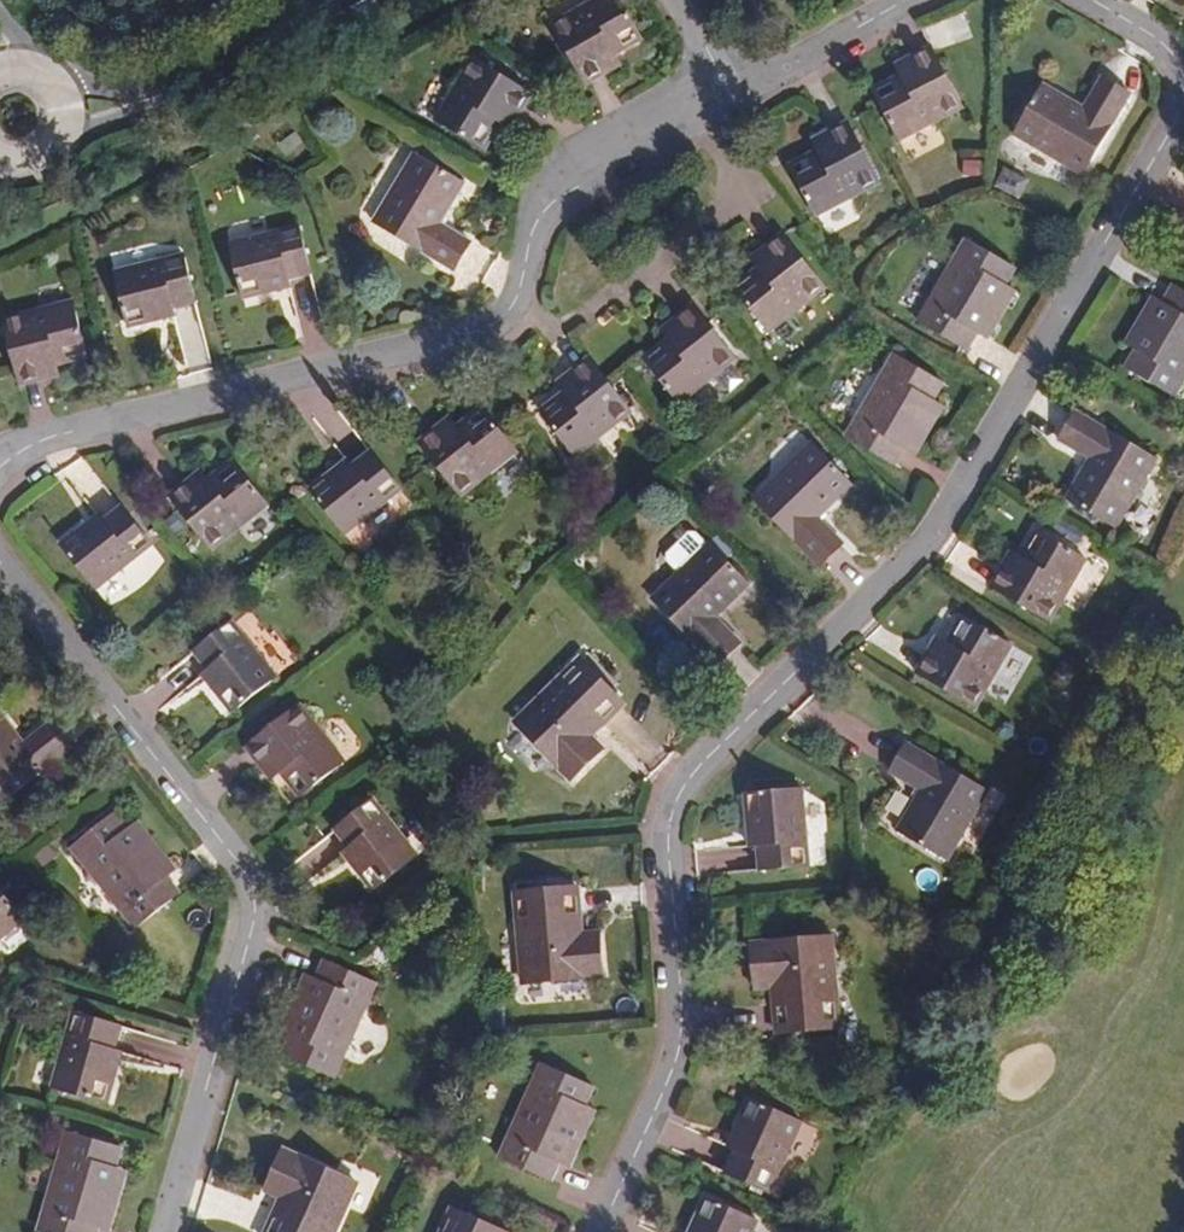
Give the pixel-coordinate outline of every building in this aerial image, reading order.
[(622,0),(589,0),(550,23),(586,82),(613,67),(608,57),(643,35),(622,0)] [(961,121),(938,55),(908,64),(912,77),(874,90),(893,144),(961,121)] [(515,117),(531,91),(472,56),(435,118),(484,147),(505,111),(515,117)] [(1081,173),(1129,92),(1103,76),(1083,107),(1044,84),(1014,134),(1081,173)] [(880,179),(848,119),(822,132),(827,143),(791,162),(817,212),(880,179)] [(300,144),(294,135),(278,145),(283,154),(300,144)] [(464,181),(416,152),(375,222),(453,268),(471,240),(440,222),(464,181)] [(314,269),(302,222),(232,240),(246,295),(294,284),(292,275),(314,269)] [(825,285),(783,232),(760,250),(766,259),(736,285),(769,329),(825,285)] [(1013,266),(966,238),(918,321),(966,349),(1013,266)] [(197,298),(185,252),(115,269),(129,323),(175,313),(174,305),(197,298)] [(1183,376),(1183,289),(1172,282),(1124,365),(1174,394),(1183,376)] [(88,352),(74,297),(3,315),(21,381),(50,374),(48,363),(88,352)] [(737,354),(695,302),(672,319),(678,328),(645,354),(680,400),(737,354)] [(942,381),(894,352),(846,436),(894,463),(942,381)] [(633,408),(591,354),(567,372),(573,380),(540,407),(576,452),(633,408)] [(519,448),(484,403),(451,429),(444,420),(420,438),(462,492),(519,448)] [(1118,525),(1157,457),(1076,410),(1059,438),(1091,457),(1068,497),(1118,525)] [(851,483),(812,442),(754,498),(819,564),(843,541),(818,515),(851,483)] [(402,484),(372,446),(351,461),(347,455),(309,484),(345,529),(402,484)] [(270,503),(235,459),(203,483),(195,475),(172,493),(215,547),(270,503)] [(155,543),(125,505),(107,520),(102,513),(64,543),(99,587),(155,543)] [(1051,619),(1087,557),(1038,528),(1018,563),(1009,558),(993,584),(1051,619)] [(750,582),(711,541),(653,596),(719,663),(742,640),(717,614),(750,582)] [(979,704),(1013,644),(965,616),(944,650),(934,645),(919,670),(979,704)] [(277,674),(233,619),(196,649),(210,668),(205,672),(233,709),(277,674)] [(623,701),(580,656),(515,719),(570,776),(601,747),(590,734),(623,701)] [(346,758),(301,703),(248,744),(267,768),(276,762),(302,793),(346,758)] [(0,710),(0,800),(73,743),(53,718),(24,740),(0,710)] [(950,858),(989,789),(908,741),(892,768),(922,787),(899,828),(950,858)] [(811,863),(804,786),(748,791),(752,843),(760,843),(762,867),(811,863)] [(418,854),(373,797),(337,827),(351,846),(345,850),(374,888),(418,854)] [(179,891),(117,812),(74,846),(136,926),(179,891)] [(0,882),(0,938),(27,916),(0,882)] [(582,930),(577,884),(516,890),(524,979),(604,971),(600,928),(582,930)] [(840,1024),(833,934),(754,940),(757,985),(774,984),(778,1030),(840,1024)] [(335,1076),(376,982),(324,959),(282,1053),(335,1076)] [(112,1047),(120,1024),(73,1010),(51,1084),(106,1101),(122,1050),(112,1047)] [(549,1176),(590,1083),(539,1061),(500,1154),(549,1176)] [(779,1163),(800,1118),(749,1094),(726,1143),(733,1147),(725,1166),(798,1200),(809,1177),(779,1163)] [(121,1145),(66,1129),(38,1228),(52,1231),(96,1231),(121,1145)] [(357,1180),(285,1146),(267,1186),(282,1194),(265,1231),(334,1231),(357,1180)] [(756,1217),(704,1193),(687,1231),(749,1231),(756,1217)] [(510,1231),(452,1205),(440,1231),(509,1231),(510,1231)]
